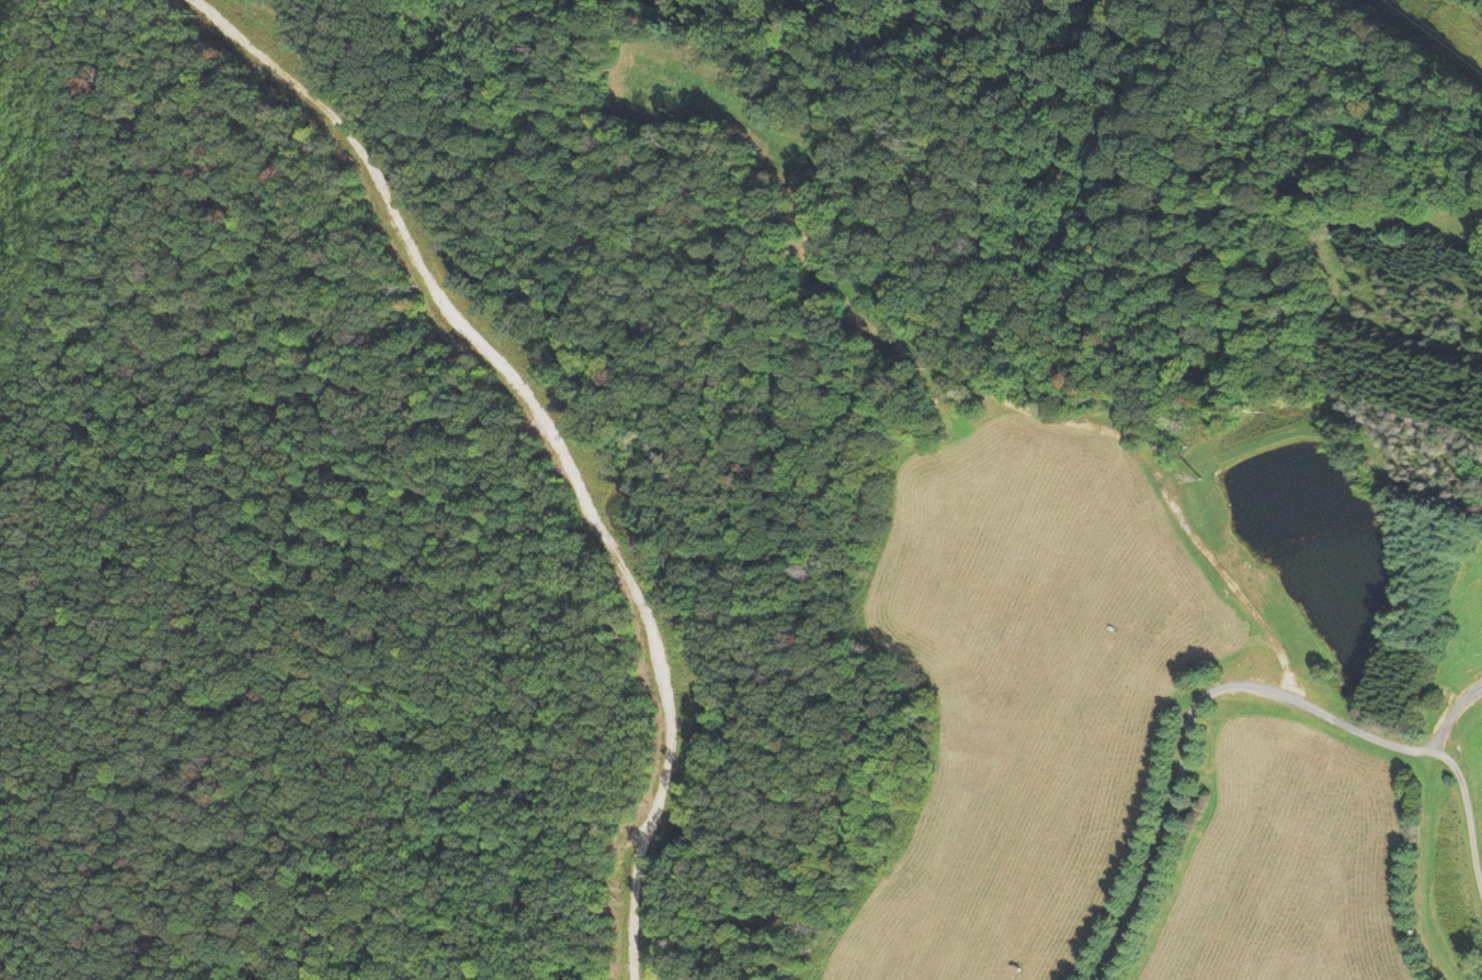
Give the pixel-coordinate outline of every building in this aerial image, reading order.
[(1212,196),(1212,185),(1197,185),(1197,196),(1212,196)]
